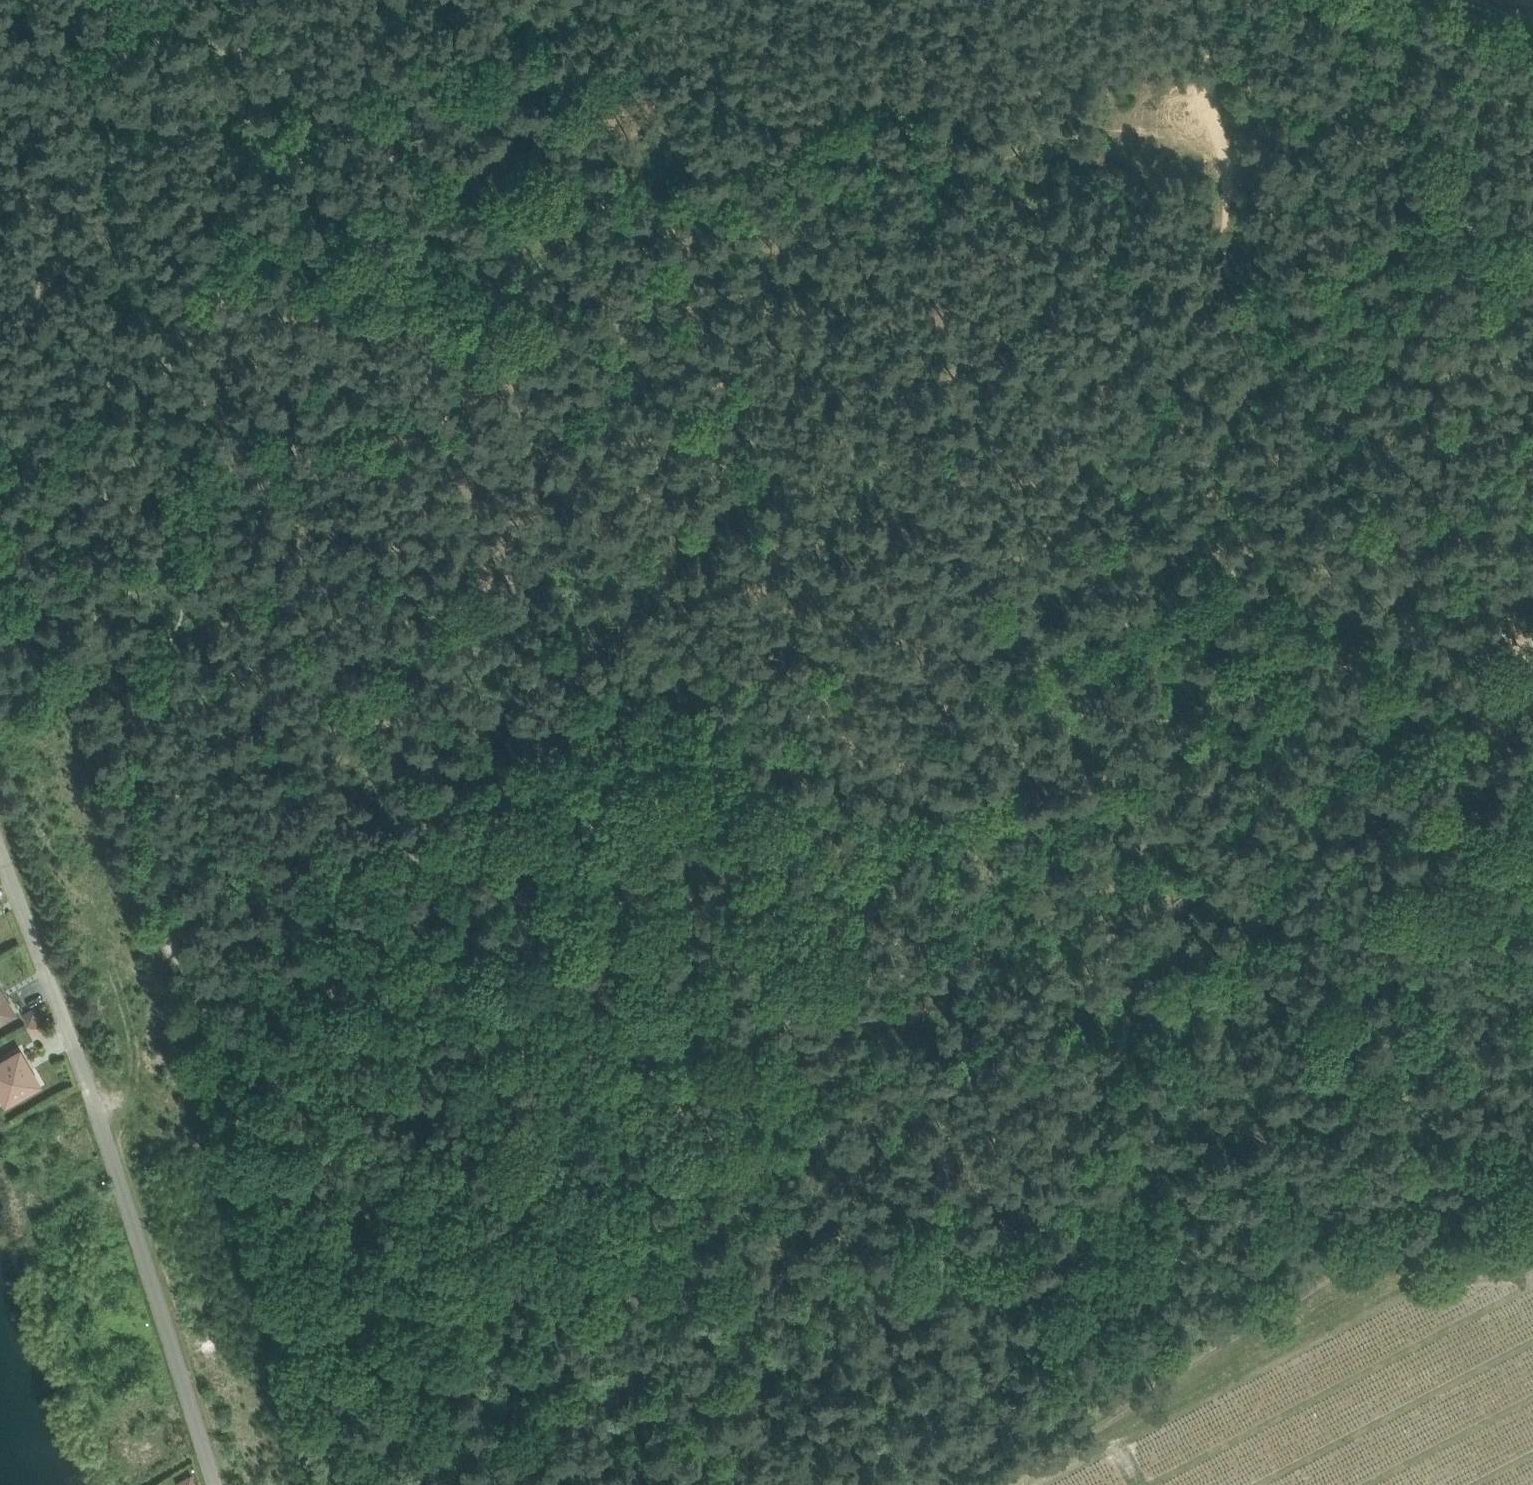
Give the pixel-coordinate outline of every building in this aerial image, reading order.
[(19,1011),(0,979),(0,1022),(19,1011)] [(29,1022),(42,1015),(36,1005),(23,1013),(29,1022)] [(48,1027),(42,1015),(29,1022),(35,1034),(48,1027)] [(0,1059),(0,1096),(6,1106),(43,1084),(21,1046),(0,1059)] [(179,1482),(181,1484),(197,1484),(192,1475),(179,1482)]
